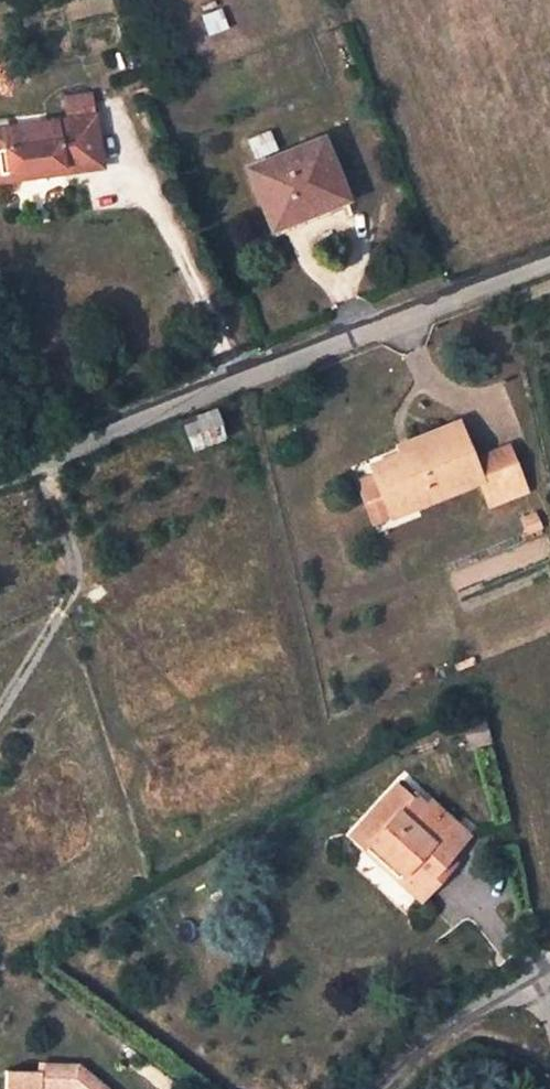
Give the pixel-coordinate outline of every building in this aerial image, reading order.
[(79,162),(80,169),(103,167),(92,95),(70,98),(73,118),(0,130),(0,181),(16,178),(15,171),(79,162)] [(324,133),(244,165),(272,233),(351,201),(324,133)] [(16,178),(80,169),(79,162),(15,171),(16,178)] [(183,421),(194,449),(225,437),(214,409),(183,421)] [(402,452),(372,464),(395,517),(482,481),(487,494),(523,479),(510,446),(476,460),(460,420),(409,441),(412,448),(402,452)] [(399,445),(402,452),(412,448),(409,441),(399,445)] [(536,514),(524,519),(529,532),(541,527),(536,514)] [(483,718),(464,722),(470,747),(489,742),(483,718)] [(415,797),(400,784),(352,835),(369,851),(375,844),(406,872),(416,863),(438,884),(458,863),(451,856),(470,835),(433,801),(429,805),(418,795),(415,797)] [(400,880),(406,872),(375,844),(369,851),(400,880)] [(424,899),(438,884),(416,863),(406,872),(400,880),(424,899)] [(79,1063),(41,1062),(40,1068),(6,1068),(6,1088),(37,1088),(40,1086),(75,1087),(79,1063)] [(77,1088),(95,1088),(101,1082),(79,1063),(75,1087),(77,1088)]
